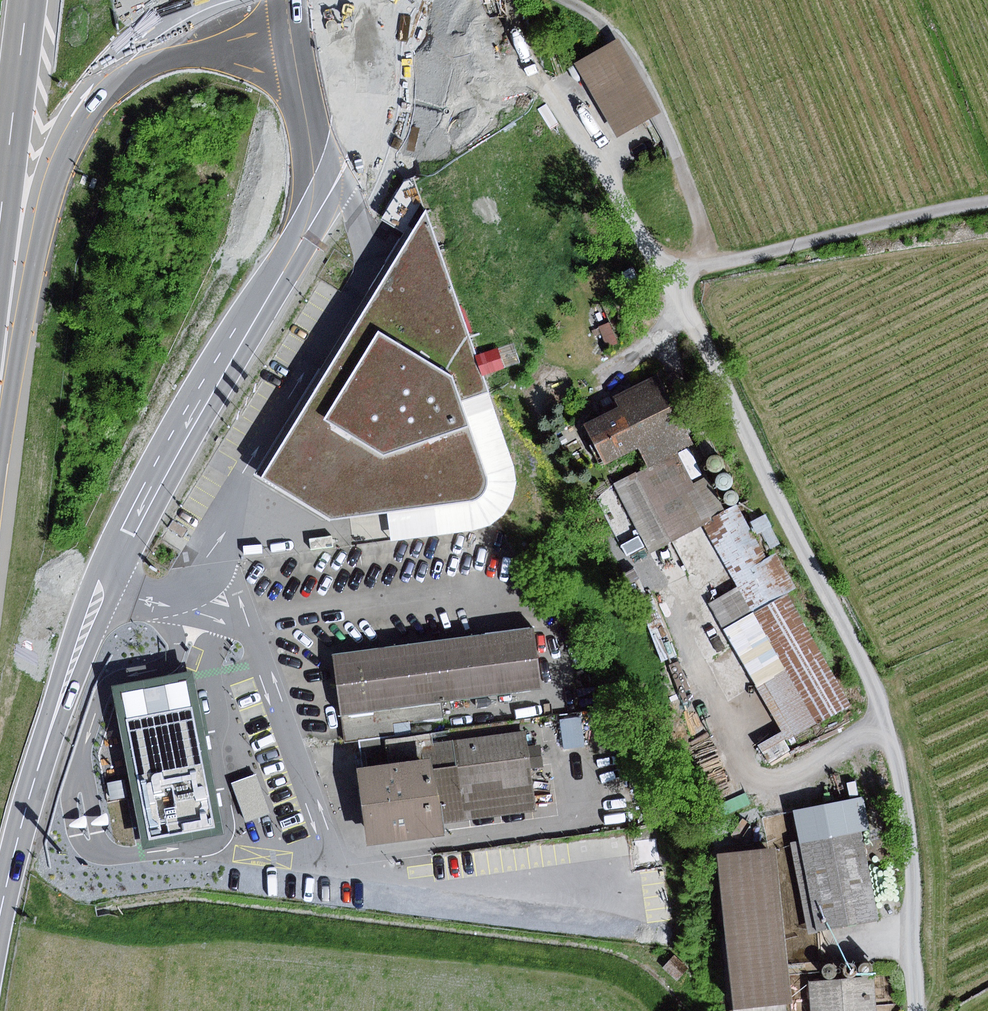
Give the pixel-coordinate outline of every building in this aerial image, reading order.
[(616,37),(572,62),(615,137),(659,112),(616,37)] [(427,210),(258,475),(330,520),(386,511),(465,498),(473,496),(478,493),(481,489),(483,482),(483,475),(463,402),(486,391),(481,374),(427,210)] [(609,323),(597,327),(607,349),(618,344),(609,323)] [(465,498),(386,511),(390,541),(485,528),(497,523),(506,515),(511,507),(516,490),(517,474),(512,459),(486,391),(463,402),(483,475),(483,482),(481,489),(478,493),(473,496),(465,498)] [(650,467),(678,453),(694,445),(675,406),(595,445),(608,471),(643,454),(650,467)] [(693,483),(678,453),(650,467),(617,485),(651,550),(704,523),(726,511),(708,476),(693,483)] [(707,462),(707,465),(708,468),(709,470),(712,472),(714,473),(717,473),(720,472),(723,471),(724,468),(725,465),(725,462),(724,460),(722,457),(719,456),(716,455),(713,456),(710,458),(709,460),(707,462)] [(717,481),(717,484),(717,487),(719,489),(721,491),(724,492),(726,492),(729,491),(732,489),(734,487),(734,484),(734,481),(733,478),(731,476),(728,475),(725,474),(722,475),(720,476),(718,478),(717,481)] [(730,505),(733,505),(735,505),(737,504),(738,503),(740,501),(740,499),(740,497),(739,495),(737,493),(735,492),(732,492),(730,493),(729,494),(727,495),(727,498),(727,500),(727,502),(729,504),(730,505)] [(726,511),(704,523),(740,588),(711,604),(788,741),(849,707),(785,594),(796,587),(776,552),(768,557),(738,504),(726,511)] [(334,656),(345,744),(445,730),(441,701),(542,687),(534,630),(334,656)] [(226,836),(195,672),(114,687),(144,851),(226,836)] [(433,736),(358,745),(371,845),(444,836),(443,823),(537,811),(527,732),(434,744),(433,736)] [(257,774),(232,783),(247,823),(272,814),(257,774)] [(879,918),(861,829),(793,843),(811,932),(879,918)] [(777,850),(718,856),(736,1010),(741,1010),(795,1005),(777,850)] [(670,914),(666,853),(644,854),(648,915),(670,914)] [(864,977),(866,977),(869,978),(871,977),(873,976),(875,974),(875,971),(875,969),(875,966),(873,964),(871,963),(868,962),(866,963),(863,964),(862,966),(861,968),(860,970),(861,973),(862,975),(864,977)] [(848,977),(850,978),(853,978),(855,978),(857,976),(859,974),(859,972),(859,969),(859,967),(857,965),(855,964),(852,963),(850,963),(847,965),(846,966),(845,969),(844,971),(845,974),(846,976),(848,977)] [(823,974),(824,976),(826,978),(828,979),(830,979),(833,979),(835,978),(837,976),(838,973),(838,971),(837,968),(836,966),(833,965),(831,964),(828,965),(826,966),(824,967),(823,969),(823,972),(823,974)] [(874,979),(810,984),(812,1010),(877,1010),(874,979)]
